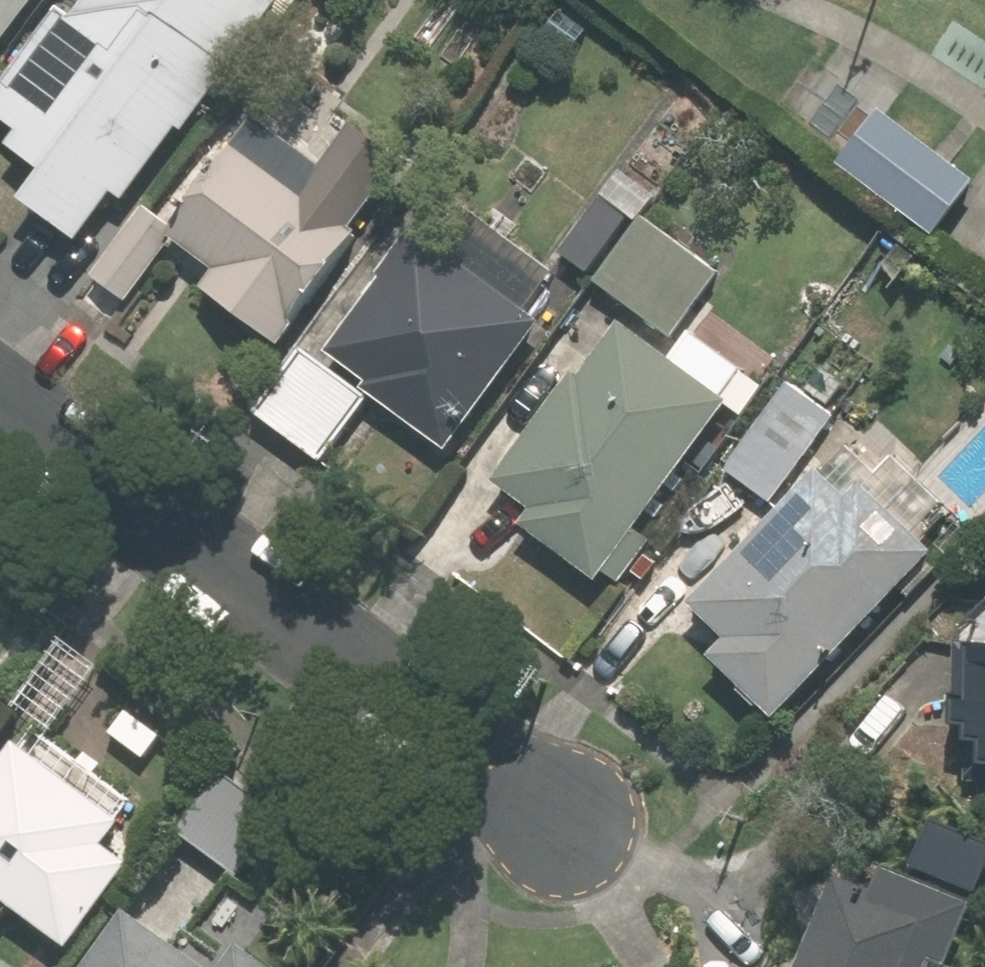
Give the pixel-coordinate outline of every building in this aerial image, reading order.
[(88,241),(123,191),(134,198),(186,124),(194,130),(283,0),(93,0),(85,12),(68,0),(0,99),(0,108),(31,130),(21,144),(53,166),(29,200),(88,241)] [(49,0),(0,0),(0,62),(49,0)] [(892,108),(852,162),(947,232),(984,181),(984,176),(892,108)] [(261,114),(199,207),(194,249),(221,267),(208,286),(293,343),(415,159),(360,122),(334,162),(261,114)] [(599,273),(638,217),(611,198),(572,254),(599,273)] [(137,300),(186,232),(149,206),(100,274),(137,300)] [(727,272),(653,218),(607,281),(681,335),(727,272)] [(460,451),(554,319),(425,228),(336,351),(376,379),(370,388),(460,451)] [(741,403),(631,321),(510,482),(541,505),(527,524),(605,583),(741,403)] [(780,505),(845,412),(795,377),(730,470),(780,505)] [(789,716),(942,546),(873,484),(863,495),(830,465),(704,604),(738,635),(720,654),(789,716)] [(62,730),(108,665),(67,637),(22,701),(62,730)] [(962,643),(957,730),(971,729),(967,783),(984,784),(984,645),(962,643)] [(15,689),(0,679),(0,711),(15,689)] [(44,728),(0,783),(0,887),(77,948),(141,866),(114,844),(143,806),(44,728)] [(256,834),(278,808),(235,771),(188,826),(245,875),(270,846),(256,834)] [(984,901),(984,896),(898,863),(889,886),(849,871),(813,966),(960,966),(984,901)] [(265,950),(276,935),(251,917),(258,906),(225,882),(211,902),(182,880),(157,914),(145,905),(100,966),(289,966),(265,950)] [(0,951),(0,966),(20,966),(0,951)]
